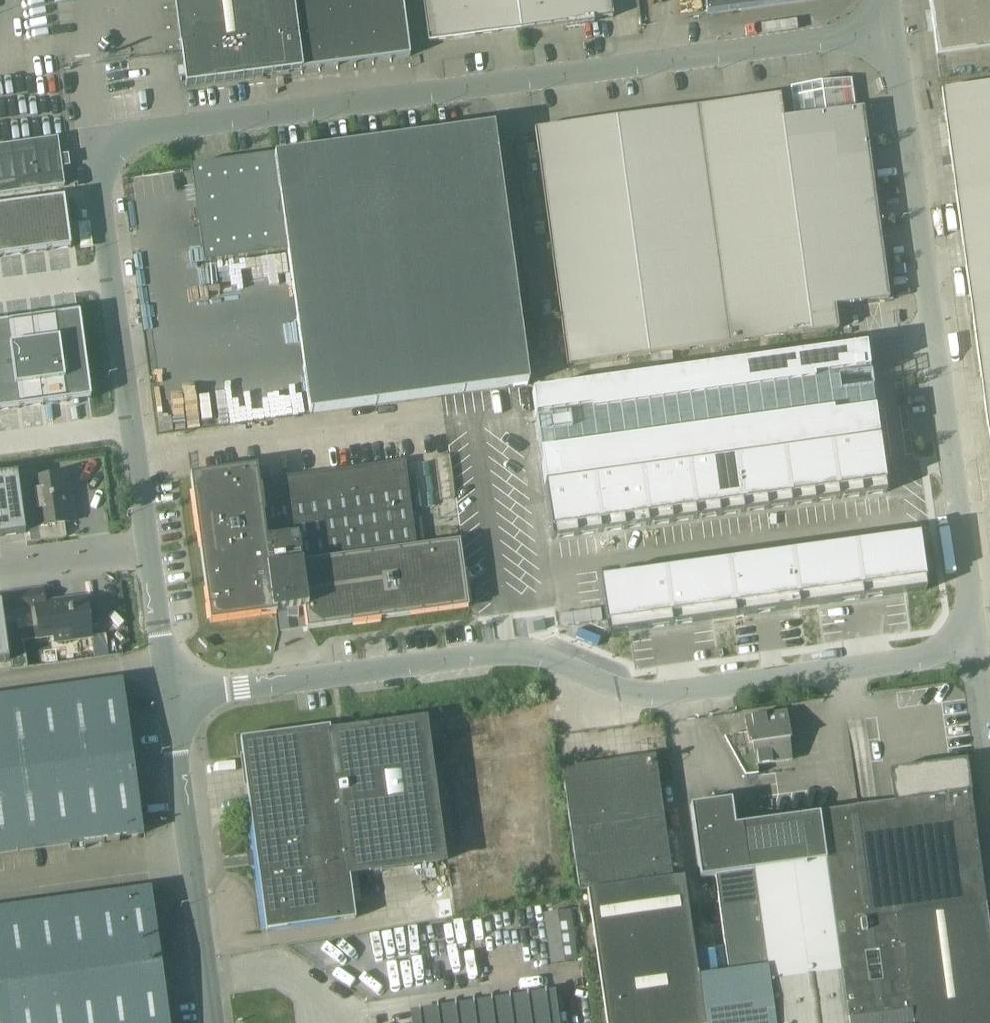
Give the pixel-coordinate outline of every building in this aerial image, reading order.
[(183,67),(178,67),(179,76),(185,75),(186,85),(410,56),(403,0),(175,0),(183,67)] [(429,41),(520,29),(521,29),(517,0),(424,0),(429,41)] [(521,29),(573,21),(581,20),(612,16),(613,16),(611,0),(517,0),(521,29)] [(708,14),(810,0),(706,0),(708,14)] [(937,54),(989,48),(989,0),(930,0),(937,54)] [(781,96),(617,118),(649,354),(689,349),(698,348),(708,347),(837,329),(838,329),(835,306),(880,300),(890,298),(864,108),(854,109),(850,79),(791,87),(795,117),(784,118),(781,96)] [(989,444),(989,84),(942,90),(989,444)] [(617,118),(537,129),(537,130),(563,323),(568,365),(612,359),(628,357),(649,354),(617,118)] [(493,126),(191,167),(205,263),(288,252),(310,413),(529,383),(493,126)] [(65,186),(58,138),(0,146),(0,195),(65,186)] [(71,247),(65,197),(0,205),(0,256),(71,247)] [(92,397),(80,312),(0,322),(0,409),(92,397)] [(866,347),(533,393),(536,417),(591,409),(592,413),(814,381),(814,378),(869,371),(866,347)] [(833,413),(541,452),(545,484),(879,438),(874,411),(833,416),(833,413)] [(879,439),(545,485),(553,539),(887,492),(879,439)] [(417,546),(414,519),(412,508),(406,460),(296,475),(267,479),(265,465),(212,472),(191,475),(191,476),(211,622),(278,613),(288,612),(288,617),(299,617),(299,611),(305,611),(307,629),(468,607),(469,607),(460,540),(445,542),(421,545),(417,546)] [(26,532),(18,473),(0,475),(0,536),(26,532)] [(72,522),(66,473),(31,478),(36,510),(27,511),(31,542),(66,537),(64,523),(72,522)] [(905,538),(600,580),(602,595),(607,634),(927,590),(919,536),(905,538)] [(43,590),(1,595),(5,625),(17,623),(18,630),(37,628),(39,641),(54,639),(54,643),(91,638),(86,597),(44,603),(43,590)] [(10,662),(1,603),(0,603),(0,664),(10,662)] [(125,681),(0,698),(0,854),(146,834),(125,681)] [(791,739),(787,711),(745,717),(748,739),(749,745),(753,745),(756,764),(792,759),(789,739),(791,739)] [(440,717),(430,718),(433,742),(443,741),(440,717)] [(330,726),(242,738),(267,929),(356,917),(350,877),(443,865),(424,721),(331,734),(330,726)] [(749,745),(748,739),(727,742),(745,776),(758,774),(756,764),(753,745),(749,745)] [(562,769),(579,890),(586,889),(605,1022),(704,1022),(698,977),(697,977),(684,881),(684,878),(673,879),(656,756),(562,769)] [(895,802),(821,813),(827,860),(836,926),(900,917),(986,905),(967,768),(892,779),(895,802)] [(732,799),(691,804),(701,877),(749,871),(742,824),(735,825),(732,799)] [(821,813),(742,824),(749,871),(756,870),(756,872),(769,967),(769,968),(771,982),(842,972),(836,926),(827,860),(821,813)] [(756,872),(715,877),(728,973),(769,968),(769,967),(756,872)] [(152,889),(0,910),(0,1022),(171,1022),(152,889)] [(900,917),(914,1022),(989,1022),(989,936),(986,905),(900,917)] [(551,964),(578,960),(576,950),(586,948),(580,909),(570,910),(544,914),(551,964)] [(836,926),(842,972),(849,1022),(914,1022),(900,917),(836,926)] [(698,977),(704,1022),(776,1022),(771,982),(769,968),(728,973),(698,977)] [(771,982),(776,1022),(849,1022),(842,972),(771,982)] [(553,991),(412,1011),(413,1022),(558,1022),(553,991)]
